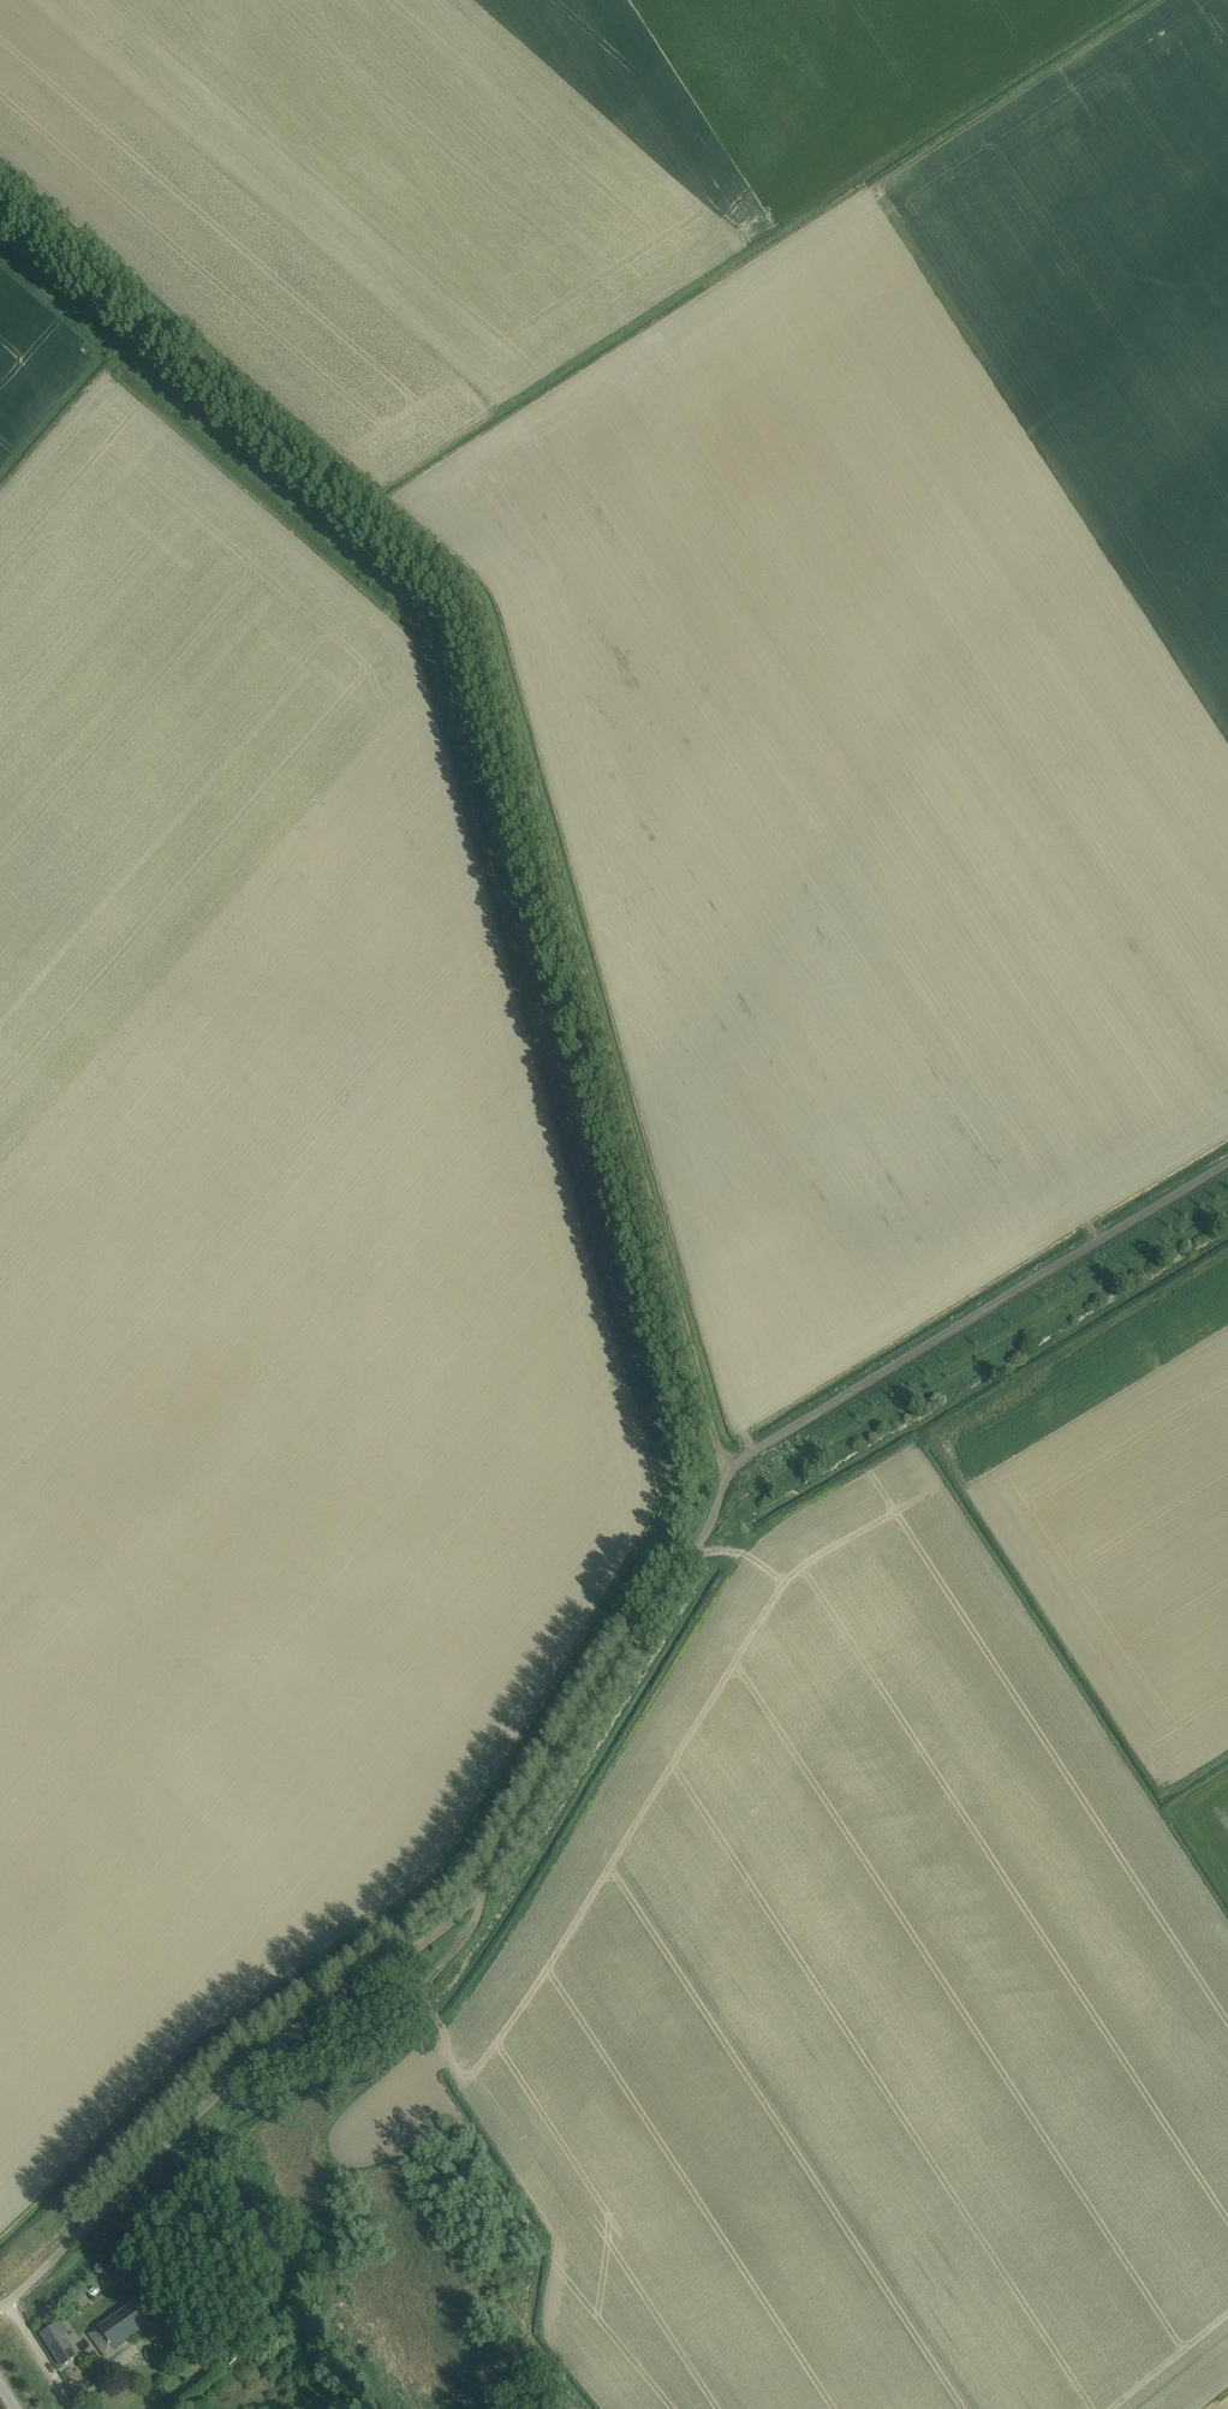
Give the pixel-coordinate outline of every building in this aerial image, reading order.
[(114,2348),(151,2323),(136,2301),(88,2334),(103,2356),(114,2348)] [(63,2336),(57,2327),(43,2336),(62,2367),(77,2357),(63,2336)] [(155,2342),(153,2354),(162,2356),(163,2343),(155,2342)]
